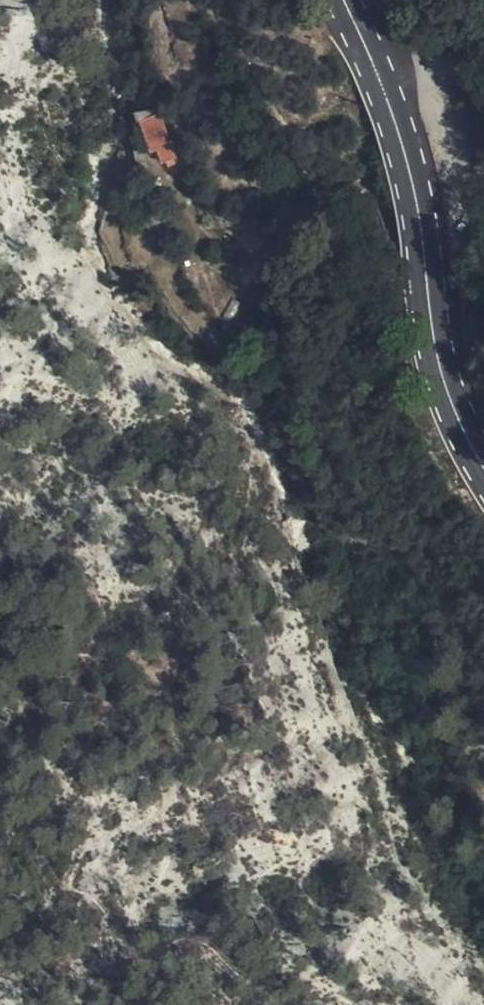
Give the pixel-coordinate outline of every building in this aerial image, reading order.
[(173,142),(162,110),(139,117),(149,148),(159,145),(163,158),(180,153),(177,140),(173,142)] [(139,165),(148,164),(145,143),(136,145),(139,165)]
